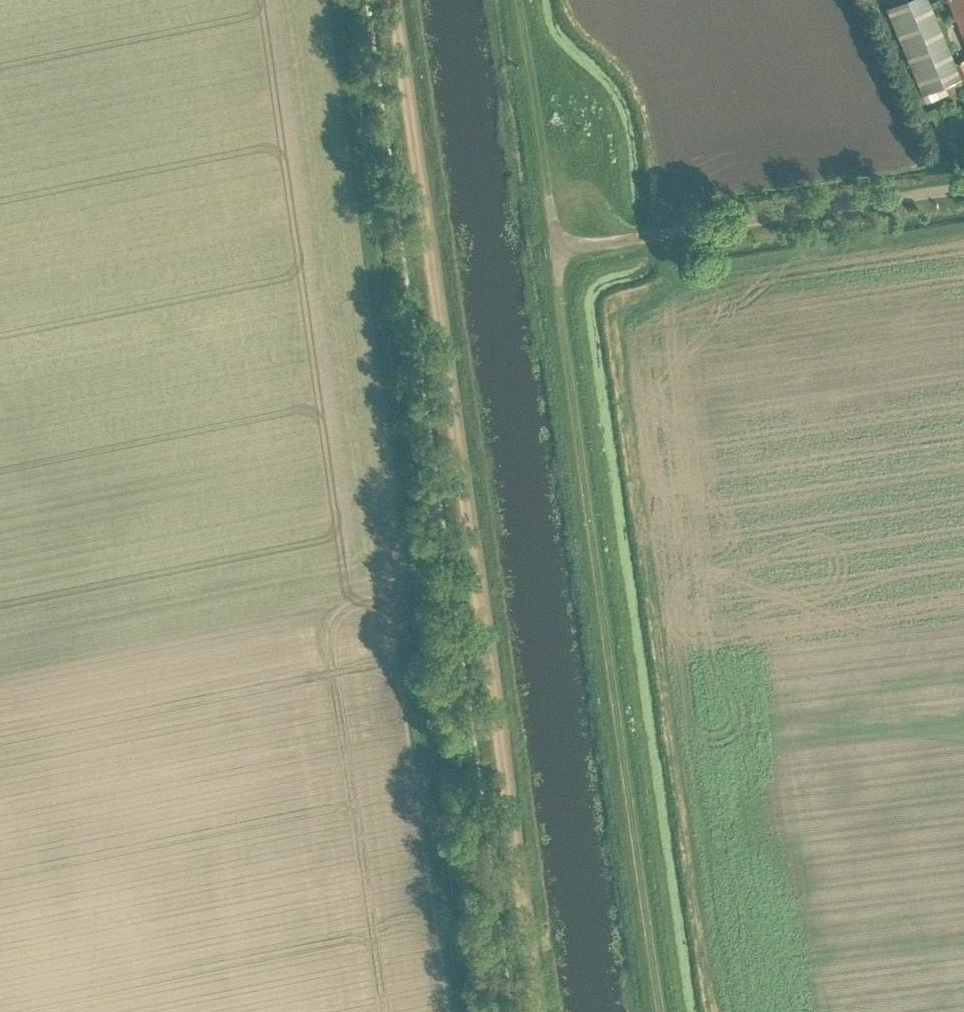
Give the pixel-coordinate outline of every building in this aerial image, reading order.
[(889,7),(926,90),(961,74),(927,0),(903,0),(889,7)] [(963,41),(963,0),(946,0),(963,41)]
